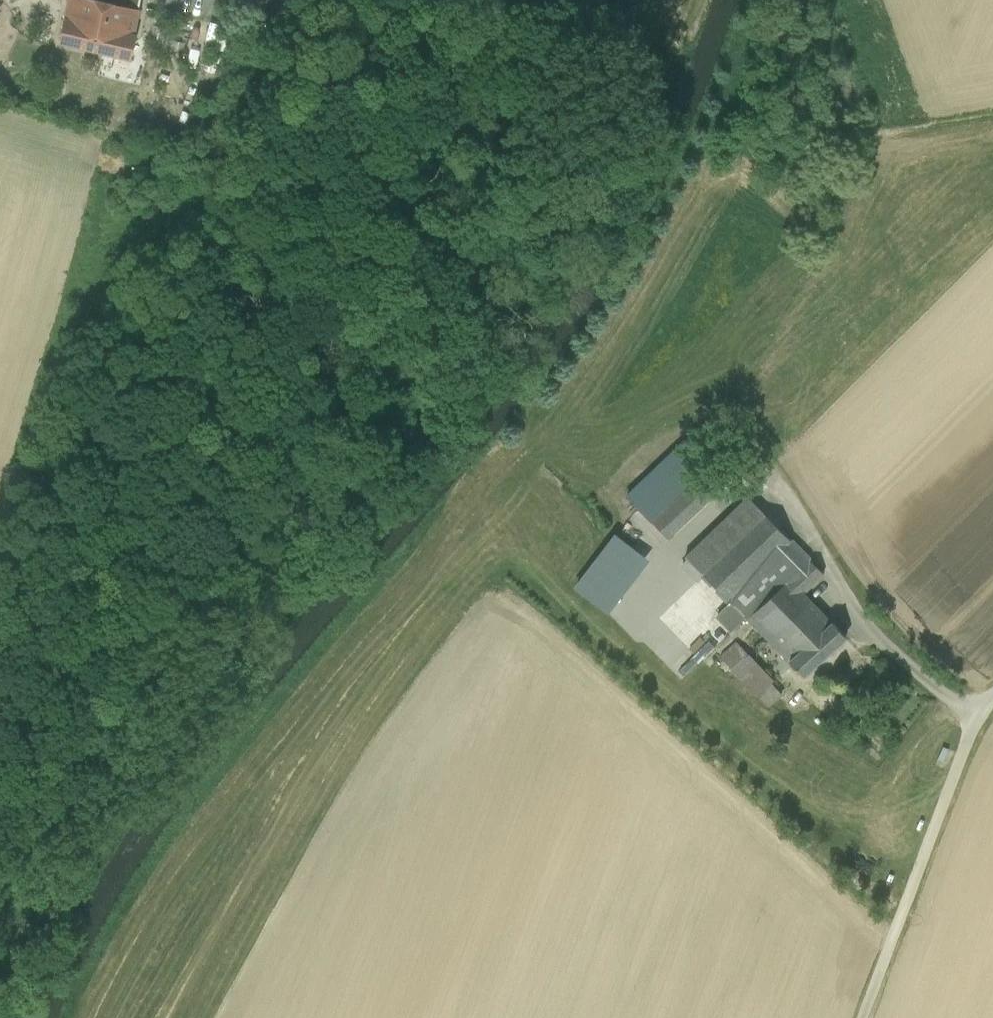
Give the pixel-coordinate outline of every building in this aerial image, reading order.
[(62,41),(130,58),(135,36),(132,36),(140,0),(71,0),(62,41)] [(627,497),(667,538),(729,478),(689,438),(627,497)] [(790,661),(832,623),(803,594),(823,575),(747,497),(686,556),(731,603),(745,617),(789,663),(791,662),(790,661)] [(614,534),(574,587),(609,613),(649,560),(614,534)] [(745,617),(731,603),(717,616),(731,630),(745,617)] [(832,623),(790,661),(791,662),(804,675),(846,637),(832,622),(832,623)] [(772,681),(736,643),(720,658),(756,695),(758,694),(769,706),(781,695),(770,683),(772,681)]
